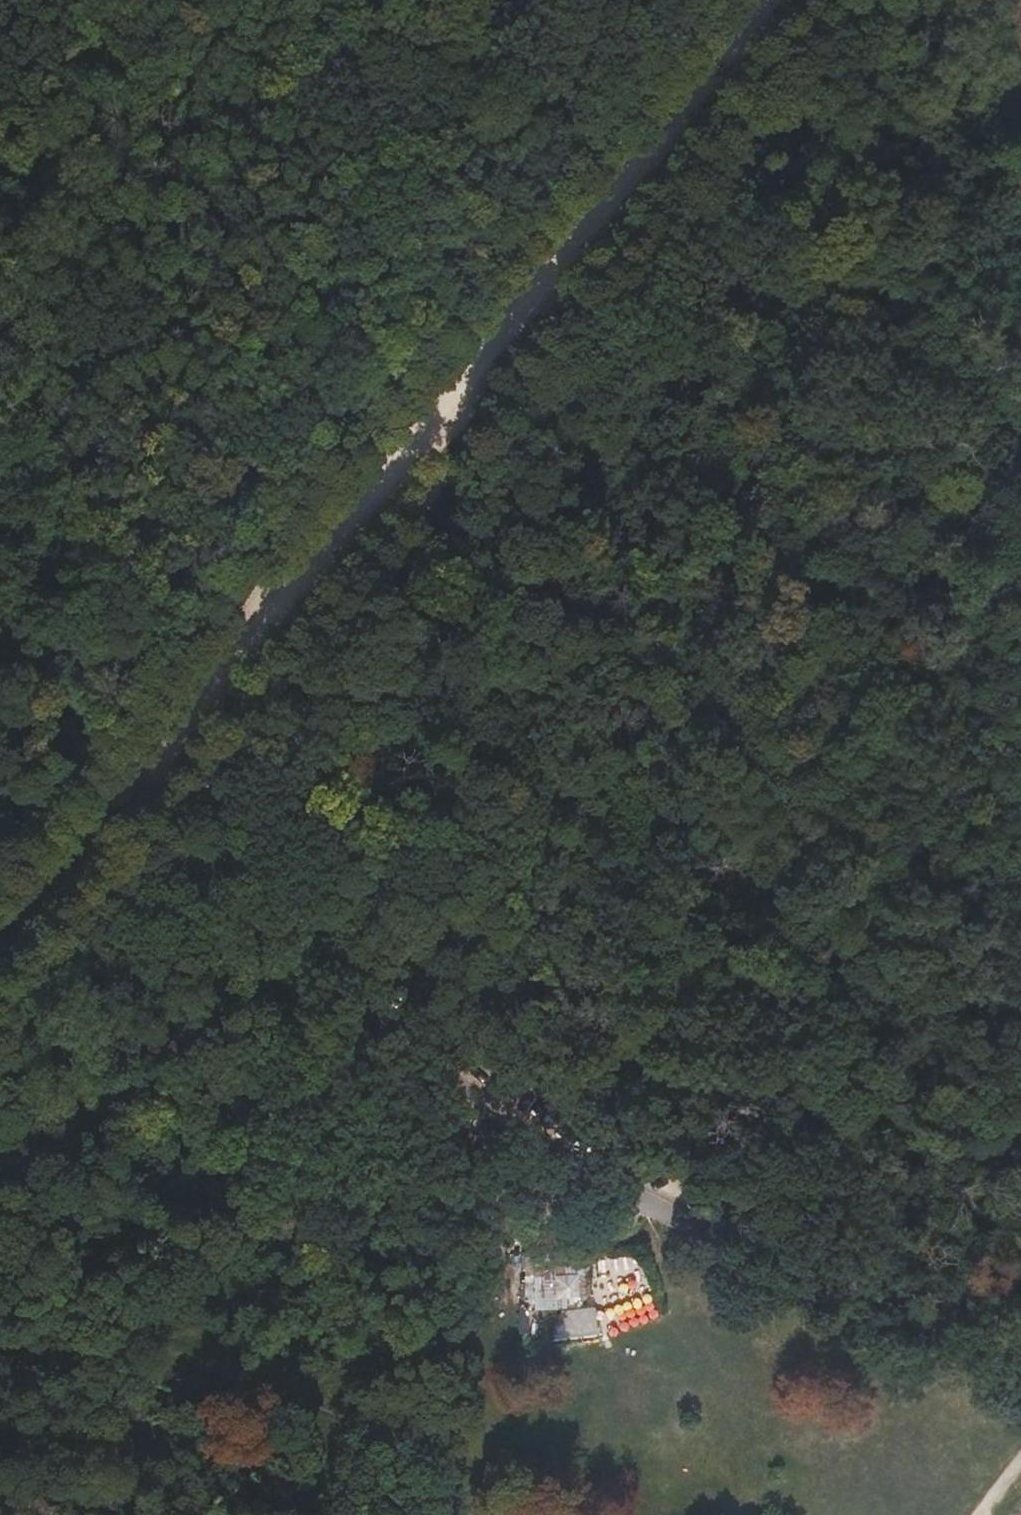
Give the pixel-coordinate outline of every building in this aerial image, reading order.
[(613,1334),(655,1317),(632,1258),(590,1274),(613,1334)] [(547,1280),(583,1281),(584,1264),(525,1263),(521,1309),(547,1302),(547,1280)] [(539,1336),(591,1338),(592,1311),(540,1309),(539,1336)]
